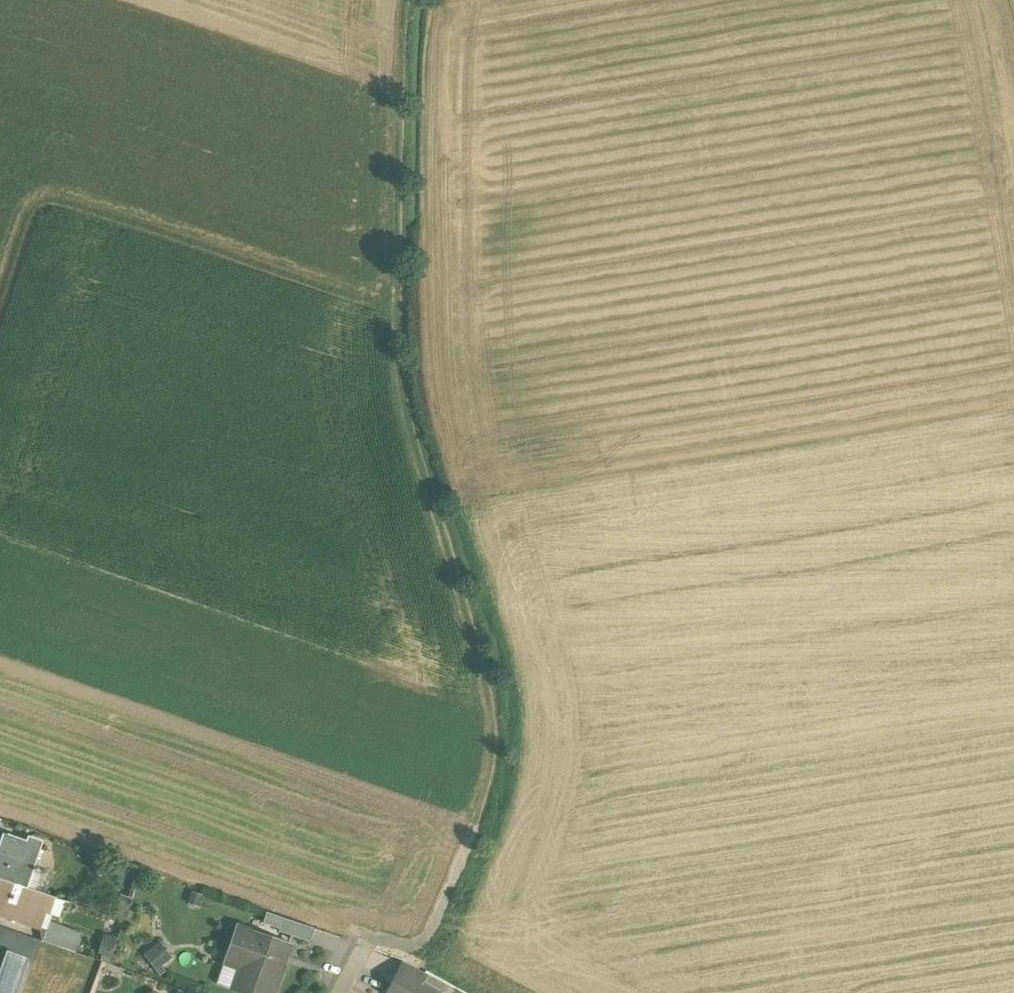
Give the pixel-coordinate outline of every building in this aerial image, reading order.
[(2,834),(0,841),(0,879),(26,888),(40,847),(2,834)] [(0,879),(0,915),(39,928),(44,913),(42,912),(48,896),(26,888),(0,879)] [(314,929),(284,918),(280,931),(293,935),(293,936),(310,942),(314,929)] [(10,925),(0,924),(0,943),(8,944),(10,925)] [(237,928),(229,950),(246,955),(233,990),(241,992),(272,992),(288,945),(237,928)] [(72,938),(46,929),(42,941),(67,950),(72,938)] [(161,941),(145,953),(158,969),(173,957),(161,941)] [(0,952),(0,992),(14,992),(26,962),(0,952)] [(403,963),(387,992),(434,992),(419,985),(424,975),(403,963)]
